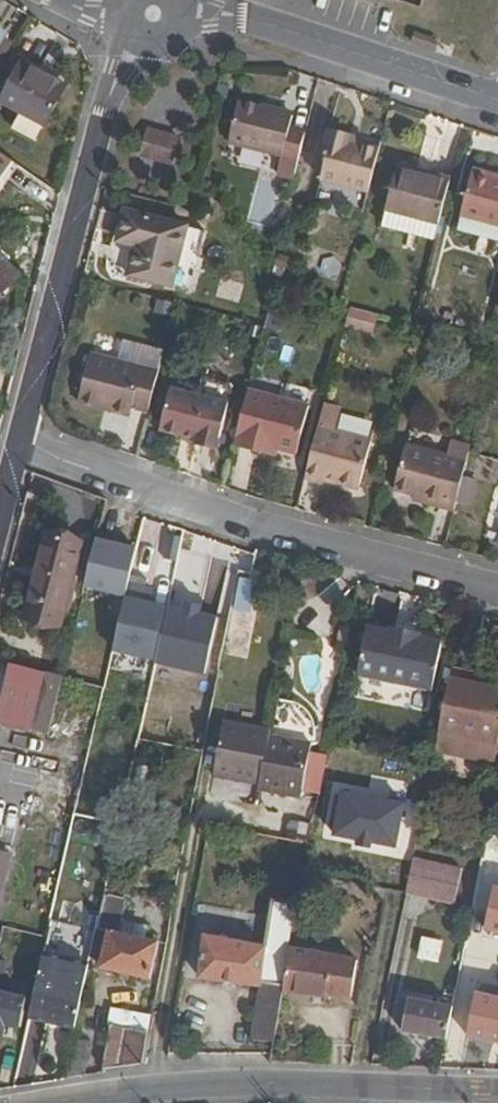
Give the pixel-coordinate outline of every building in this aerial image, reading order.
[(397,28),(408,32),(412,19),(401,15),(397,28)] [(412,19),(408,32),(423,37),(427,24),(412,19)] [(9,27),(0,21),(0,41),(9,27)] [(28,53),(6,87),(44,113),(67,80),(28,53)] [(290,116),(238,103),(227,143),(280,156),(290,116)] [(143,129),(135,154),(168,164),(175,139),(143,129)] [(365,194),(377,149),(363,145),(347,141),(349,136),(328,131),(321,157),(326,158),(320,182),(365,194)] [(364,140),(349,136),(347,141),(363,145),(364,140)] [(0,143),(0,164),(10,150),(0,143)] [(438,220),(448,180),(428,175),(416,172),(416,169),(396,164),(385,206),(438,220)] [(471,171),(497,178),(497,172),(473,165),(471,171)] [(429,168),(428,175),(448,180),(450,173),(429,168)] [(285,184),(288,172),(280,170),(278,182),(285,184)] [(471,171),(460,214),(497,224),(497,178),(471,171)] [(365,194),(320,182),(315,200),(360,212),(365,194)] [(438,220),(385,206),(381,222),(434,236),(438,220)] [(119,235),(125,211),(119,210),(113,234),(119,235)] [(170,288),(186,228),(125,211),(119,235),(117,241),(135,246),(127,277),(170,288)] [(460,214),(457,227),(497,238),(497,224),(460,214)] [(205,233),(186,228),(170,288),(189,293),(205,233)] [(0,247),(0,286),(19,266),(0,247)] [(379,335),(383,314),(353,308),(349,329),(379,335)] [(129,403),(147,408),(163,343),(124,333),(118,355),(86,347),(73,397),(110,407),(113,399),(129,403)] [(214,451),(232,386),(205,377),(200,396),(168,387),(156,428),(193,438),(191,444),(214,451)] [(305,404),(245,390),(231,444),(256,450),(258,442),(274,446),(294,451),(305,404)] [(113,399),(110,407),(127,412),(129,403),(113,399)] [(371,438),(317,424),(305,474),(323,479),(325,471),(337,474),(336,478),(359,484),(371,438)] [(258,442),(256,450),(272,454),(274,446),(258,442)] [(455,510),(468,458),(407,442),(396,488),(414,493),(428,496),(427,502),(455,510)] [(325,471),(323,479),(335,482),(336,478),(337,474),(325,471)] [(428,496),(414,493),(412,499),(427,502),(428,496)] [(80,539),(47,531),(26,615),(59,623),(64,604),(71,606),(78,578),(71,576),(80,539)] [(168,607),(126,596),(113,649),(155,660),(168,607)] [(403,629),(414,631),(416,623),(404,621),(403,629)] [(403,629),(375,623),(364,671),(432,685),(442,637),(414,631),(403,629)] [(11,659),(0,698),(0,719),(30,727),(45,667),(11,659)] [(451,665),(449,678),(486,686),(488,673),(451,665)] [(439,726),(497,738),(497,688),(486,686),(449,678),(439,726)] [(228,716),(216,769),(258,779),(256,784),(299,794),(311,740),(268,730),(269,725),(228,716)] [(412,840),(414,790),(332,786),(330,836),(412,840)] [(463,851),(415,842),(408,877),(456,887),(463,851)] [(10,850),(0,848),(0,888),(10,850)] [(127,894),(107,890),(93,954),(104,956),(103,965),(152,975),(160,940),(168,943),(175,906),(155,902),(148,935),(120,929),(127,894)] [(292,947),(297,917),(269,912),(264,943),(207,934),(200,975),(261,983),(257,1009),(250,1049),(274,1052),(283,997),(285,987),(292,947)] [(5,1036),(8,1020),(23,1024),(30,994),(1,987),(16,926),(5,923),(1,943),(0,946),(0,1035),(5,1036)] [(420,954),(442,962),(450,939),(428,931),(420,954)] [(292,947),(285,987),(365,994),(372,959),(292,947)] [(45,951),(31,1013),(78,1024),(92,961),(45,951)] [(483,953),(473,999),(497,1004),(497,956),(483,953)] [(446,1036),(452,1005),(409,997),(403,1028),(446,1036)] [(145,1061),(151,1030),(112,1022),(103,1066),(145,1061)]
